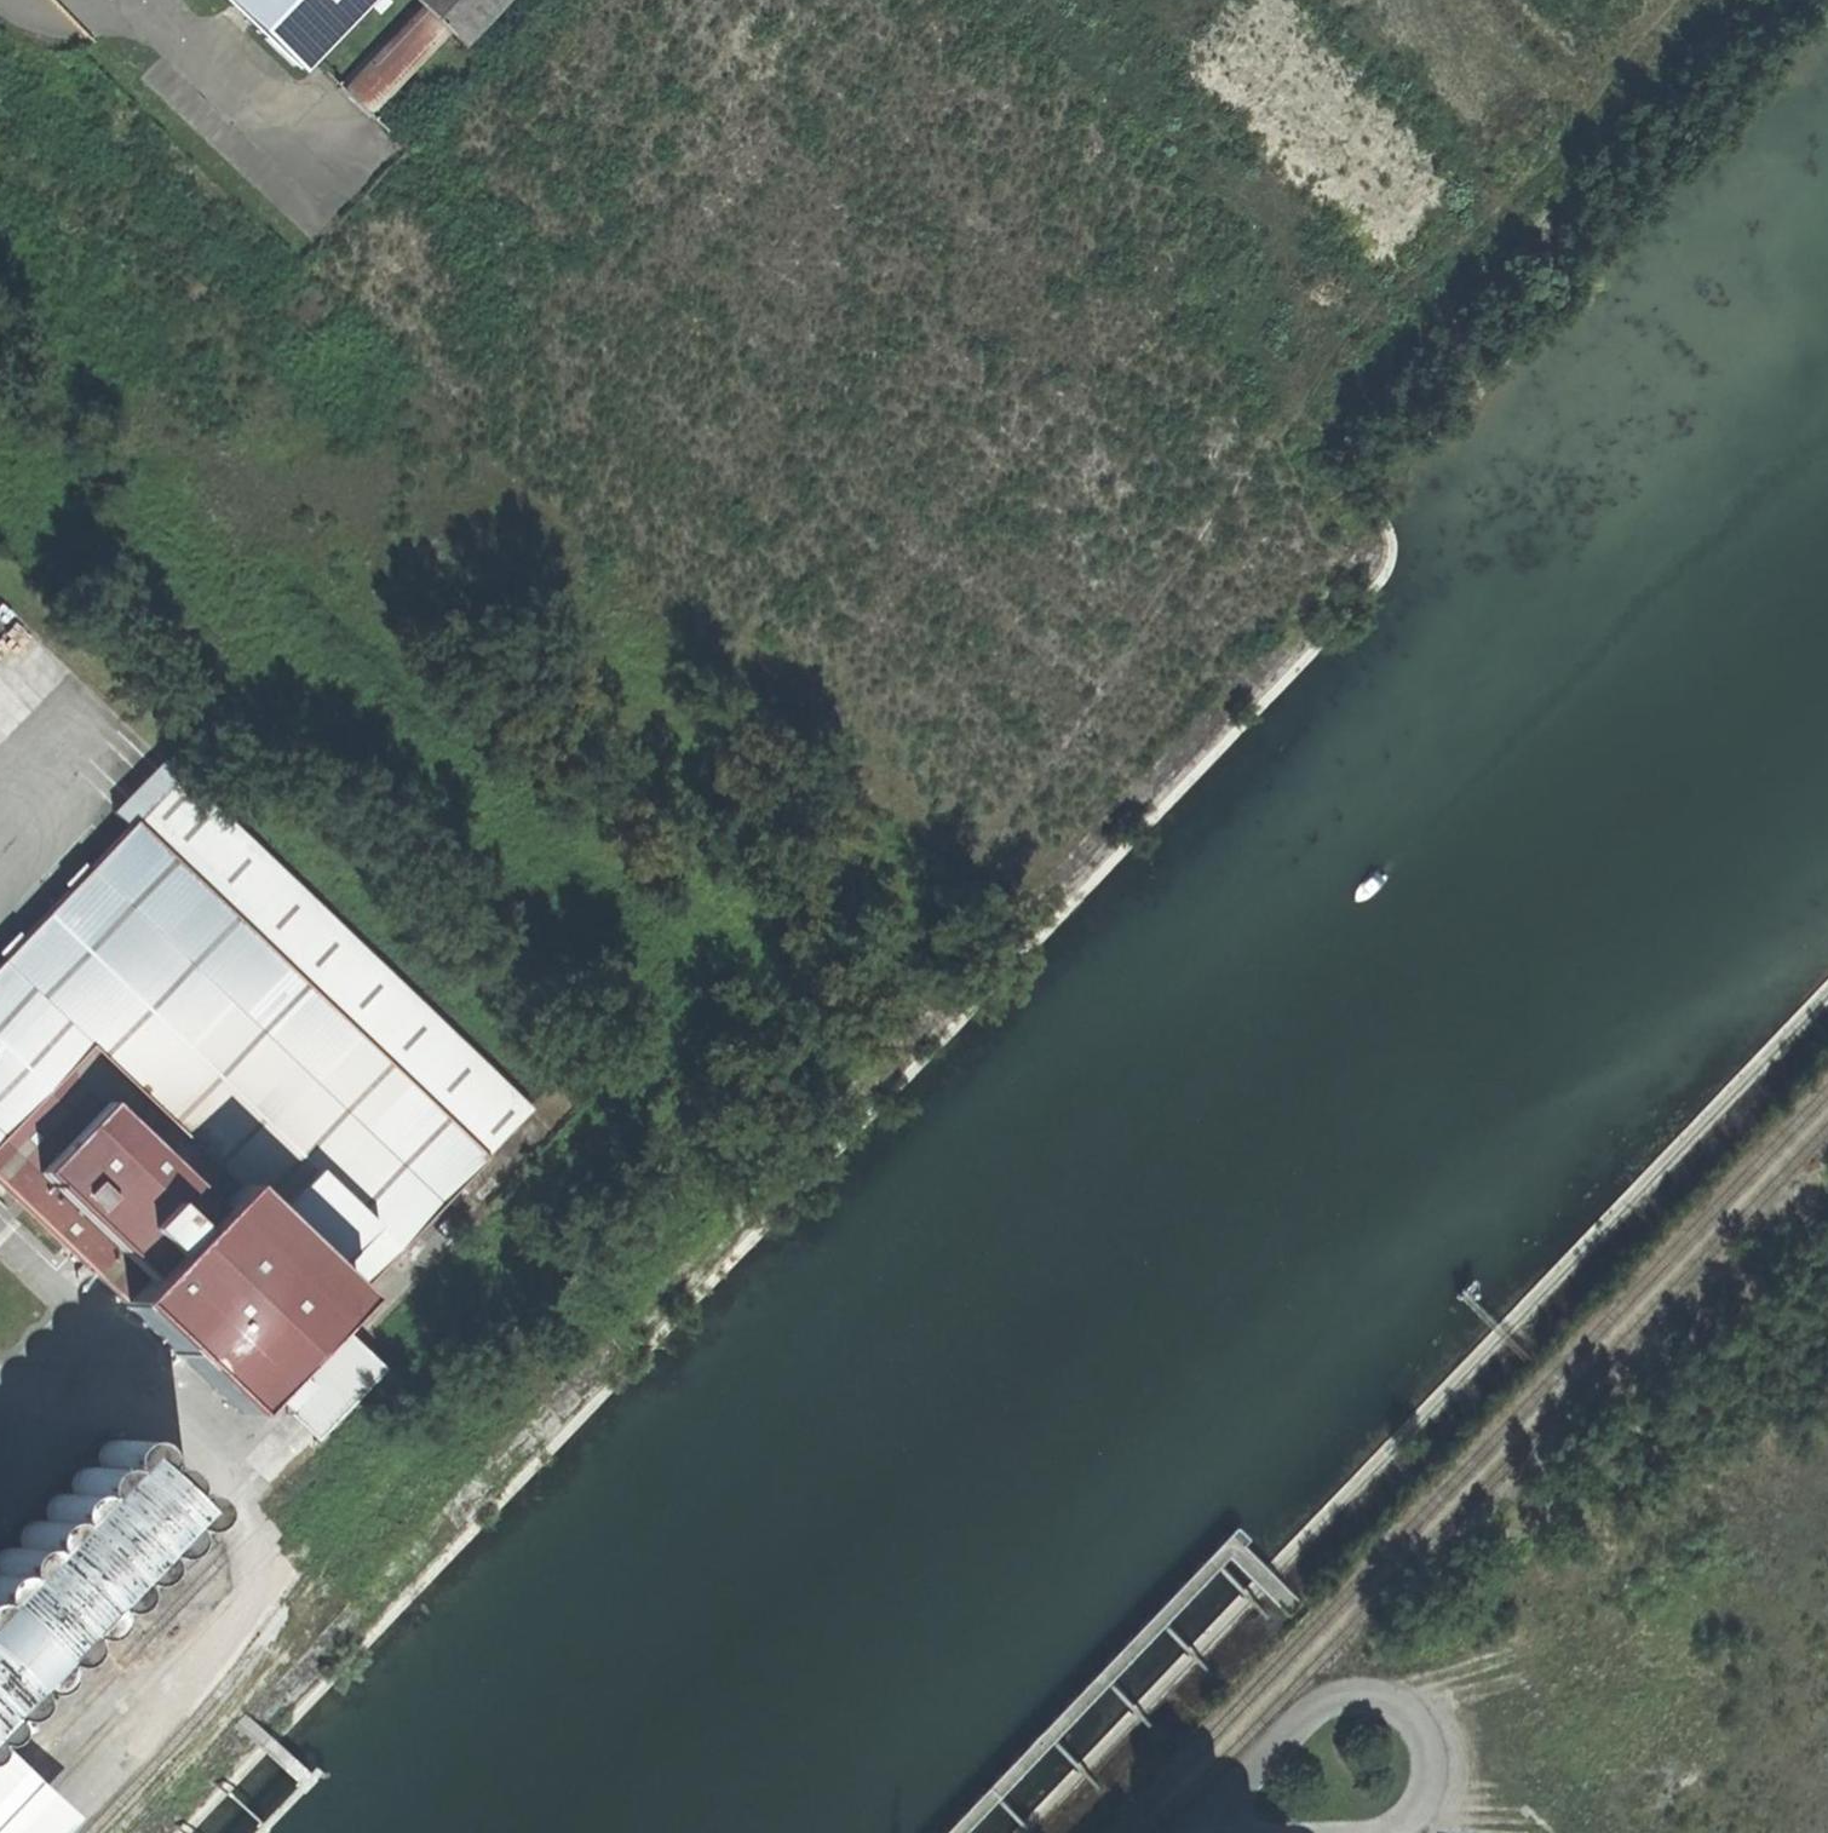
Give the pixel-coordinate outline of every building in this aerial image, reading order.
[(272,66),(335,0),(205,0),(272,66)] [(392,2),(310,85),(343,116),(424,33),(438,48),(485,0),(390,0),(392,2)] [(241,1411),(534,1109),(185,772),(0,962),(0,1178),(241,1411)] [(201,1510),(123,1434),(0,1561),(0,1719),(201,1510)]
